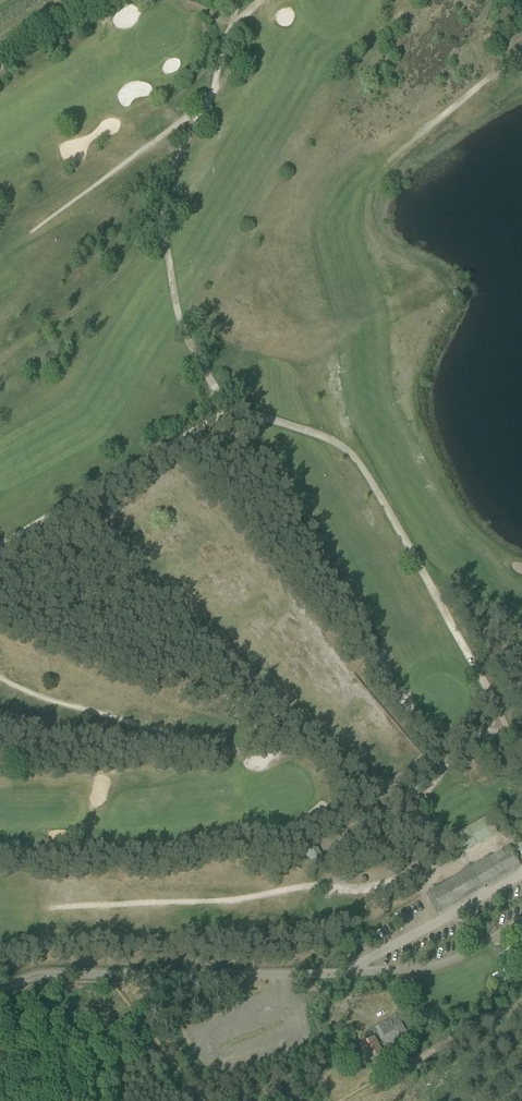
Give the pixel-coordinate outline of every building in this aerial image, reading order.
[(302,850),(312,867),(324,861),(314,844),(302,850)] [(441,911),(520,865),(510,846),(430,892),(441,911)] [(358,879),(360,883),(364,883),(367,880),(366,876),(363,874),(359,876),(358,879)] [(395,1027),(399,1035),(406,1031),(401,1024),(395,1027)] [(369,1060),(382,1052),(373,1037),(361,1045),(363,1047),(362,1048),(369,1060)]
